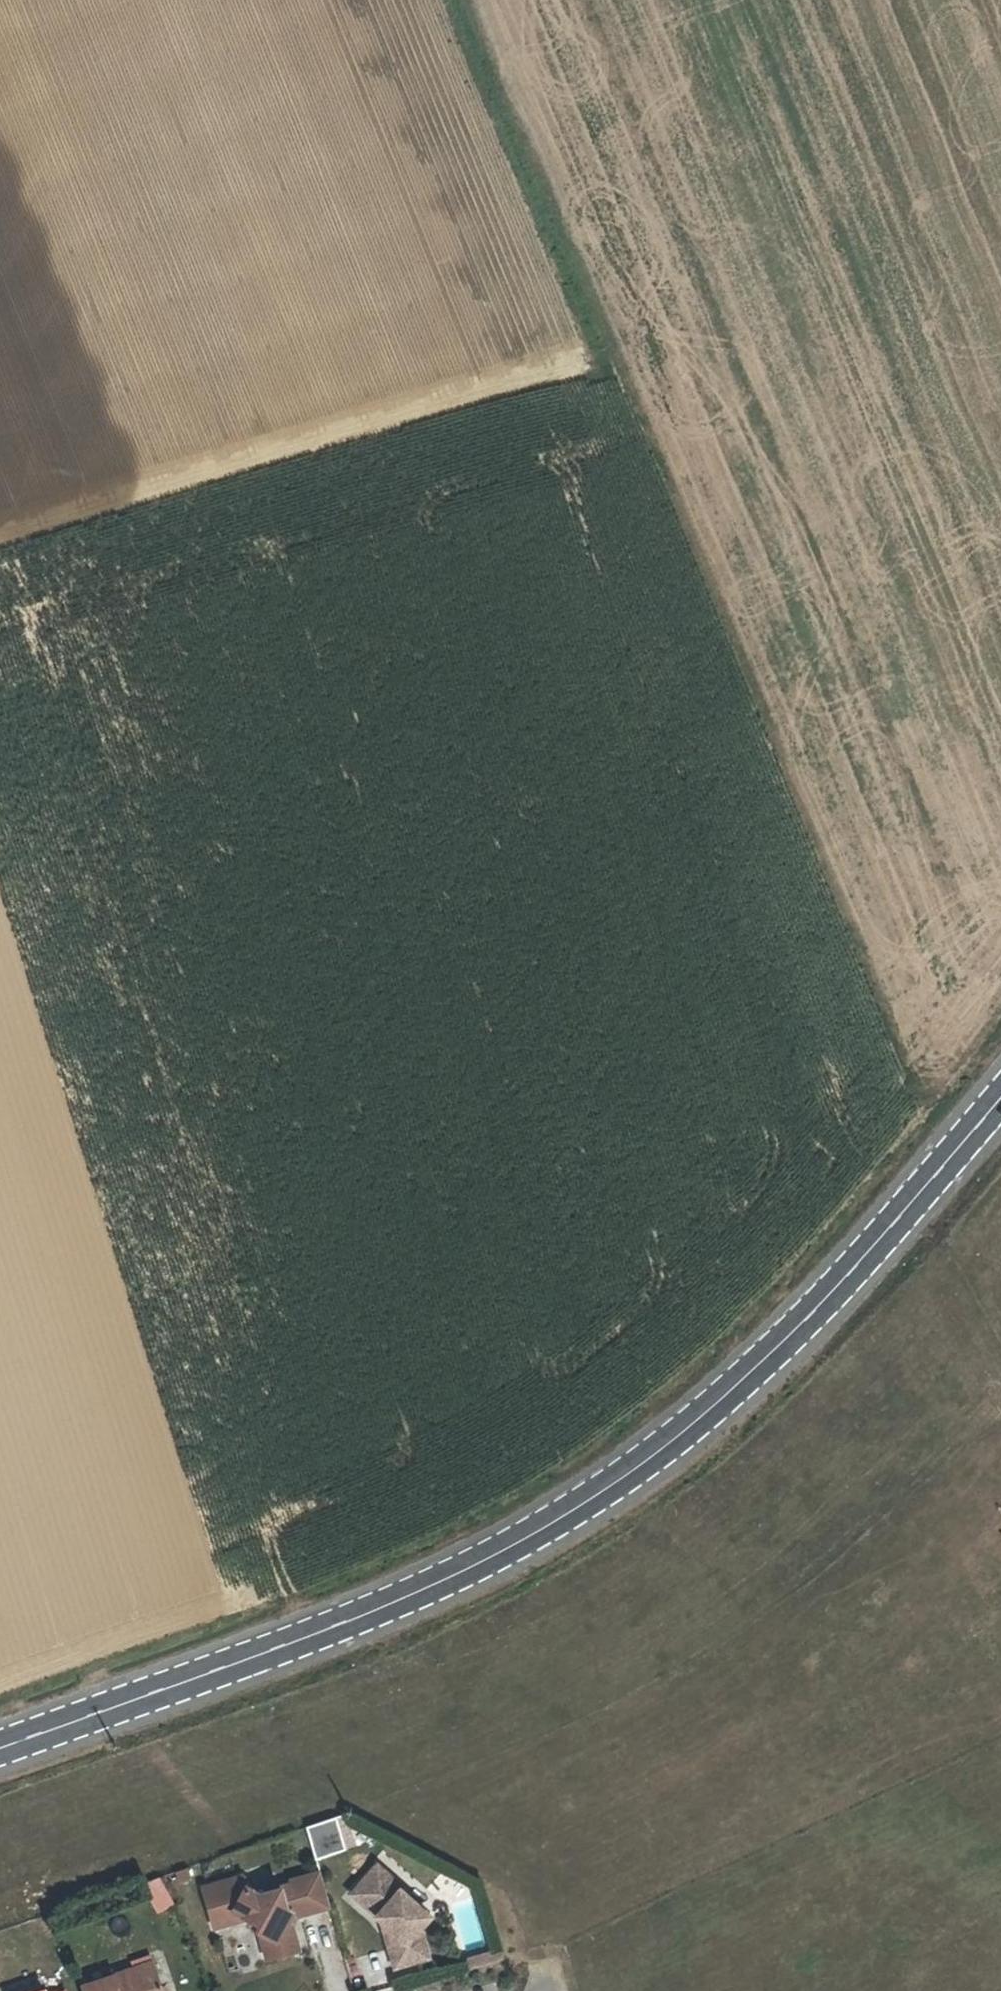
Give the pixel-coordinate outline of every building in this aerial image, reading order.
[(337,1814),(305,1823),(315,1857),(347,1847),(337,1814)] [(391,1934),(400,1966),(433,1957),(425,1925),(436,1914),(407,1888),(409,1885),(385,1863),(362,1885),(387,1908),(382,1914),(387,1919),(396,1927),(391,1934)] [(143,1882),(158,1911),(175,1902),(160,1874),(143,1882)] [(299,1916),(334,1907),(325,1874),(296,1881),(297,1885),(262,1894),(248,1887),(245,1877),(206,1888),(217,1927),(249,1918),(262,1924),(259,1930),(263,1932),(278,1940),(282,1955),(301,1950),(293,1925),(288,1922),(293,1913),(299,1916)] [(387,1908),(362,1885),(357,1892),(382,1914),(387,1908)] [(293,1925),(299,1916),(293,1913),(288,1922),(293,1925)] [(396,1927),(387,1919),(391,1934),(396,1927)] [(278,1940),(263,1932),(270,1958),(282,1955),(278,1940)] [(154,1961),(81,1984),(83,1990),(163,1990),(154,1961)]
